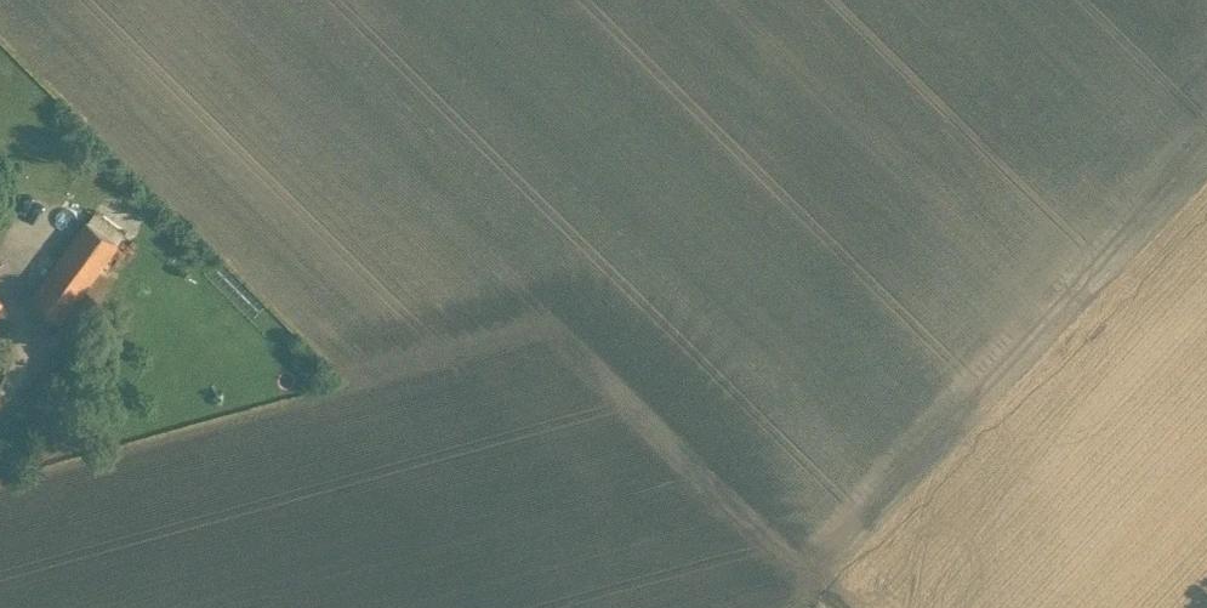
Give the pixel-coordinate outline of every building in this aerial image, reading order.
[(61,322),(116,244),(125,231),(96,210),(86,223),(84,221),(29,299),(61,322)]
